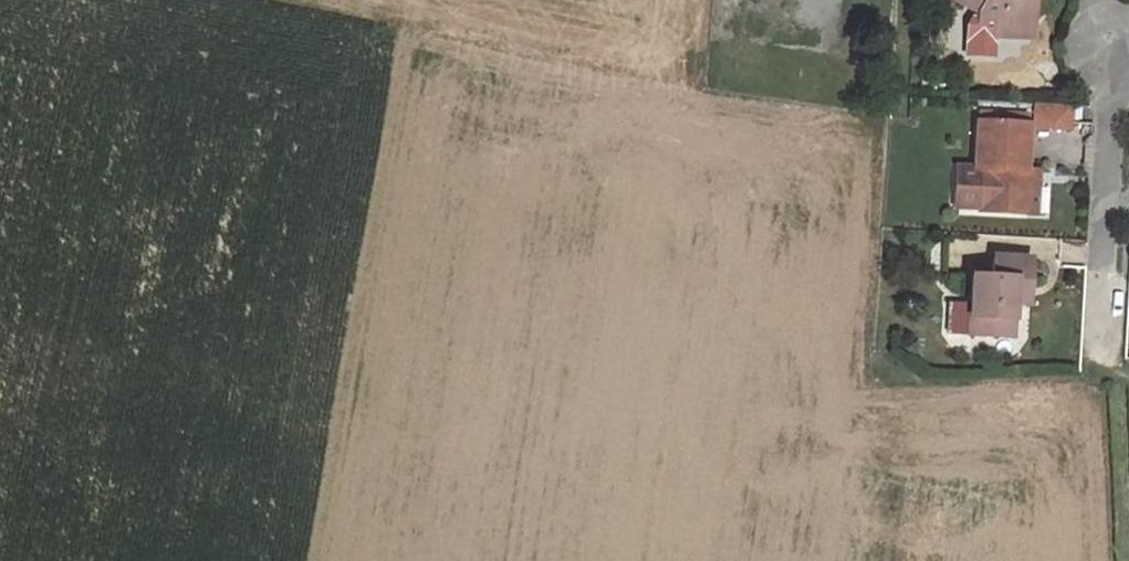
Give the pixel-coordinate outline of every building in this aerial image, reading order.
[(977,12),(977,19),(993,20),(992,34),(1018,35),(1019,20),(1031,21),(1031,0),(955,0),(977,12)] [(977,19),(967,19),(967,34),(972,39),(987,40),(992,34),(993,20),(977,19)] [(1031,21),(1019,20),(1018,35),(1031,35),(1031,21)] [(1070,107),(1034,105),(1033,124),(1069,127),(1070,107)] [(1027,117),(979,114),(978,123),(1026,125),(1027,117)] [(978,123),(976,122),(974,167),(974,169),(980,169),(978,208),(978,212),(1027,214),(1027,213),(1028,189),(1023,188),(1024,171),(1026,125),(978,123)] [(974,167),(956,166),(954,207),(978,208),(980,169),(974,169),(974,167)] [(1038,172),(1024,171),(1023,188),(1028,189),(1027,213),(1044,214),(1045,189),(1037,188),(1038,172)] [(1030,260),(994,257),(992,277),(972,276),(971,304),(969,336),(1003,338),(1004,320),(1012,321),(1013,303),(1014,287),(1029,288),(1030,260)] [(1029,288),(1014,287),(1013,303),(1028,304),(1029,288)] [(971,304),(949,302),(947,334),(969,336),(971,304)]
